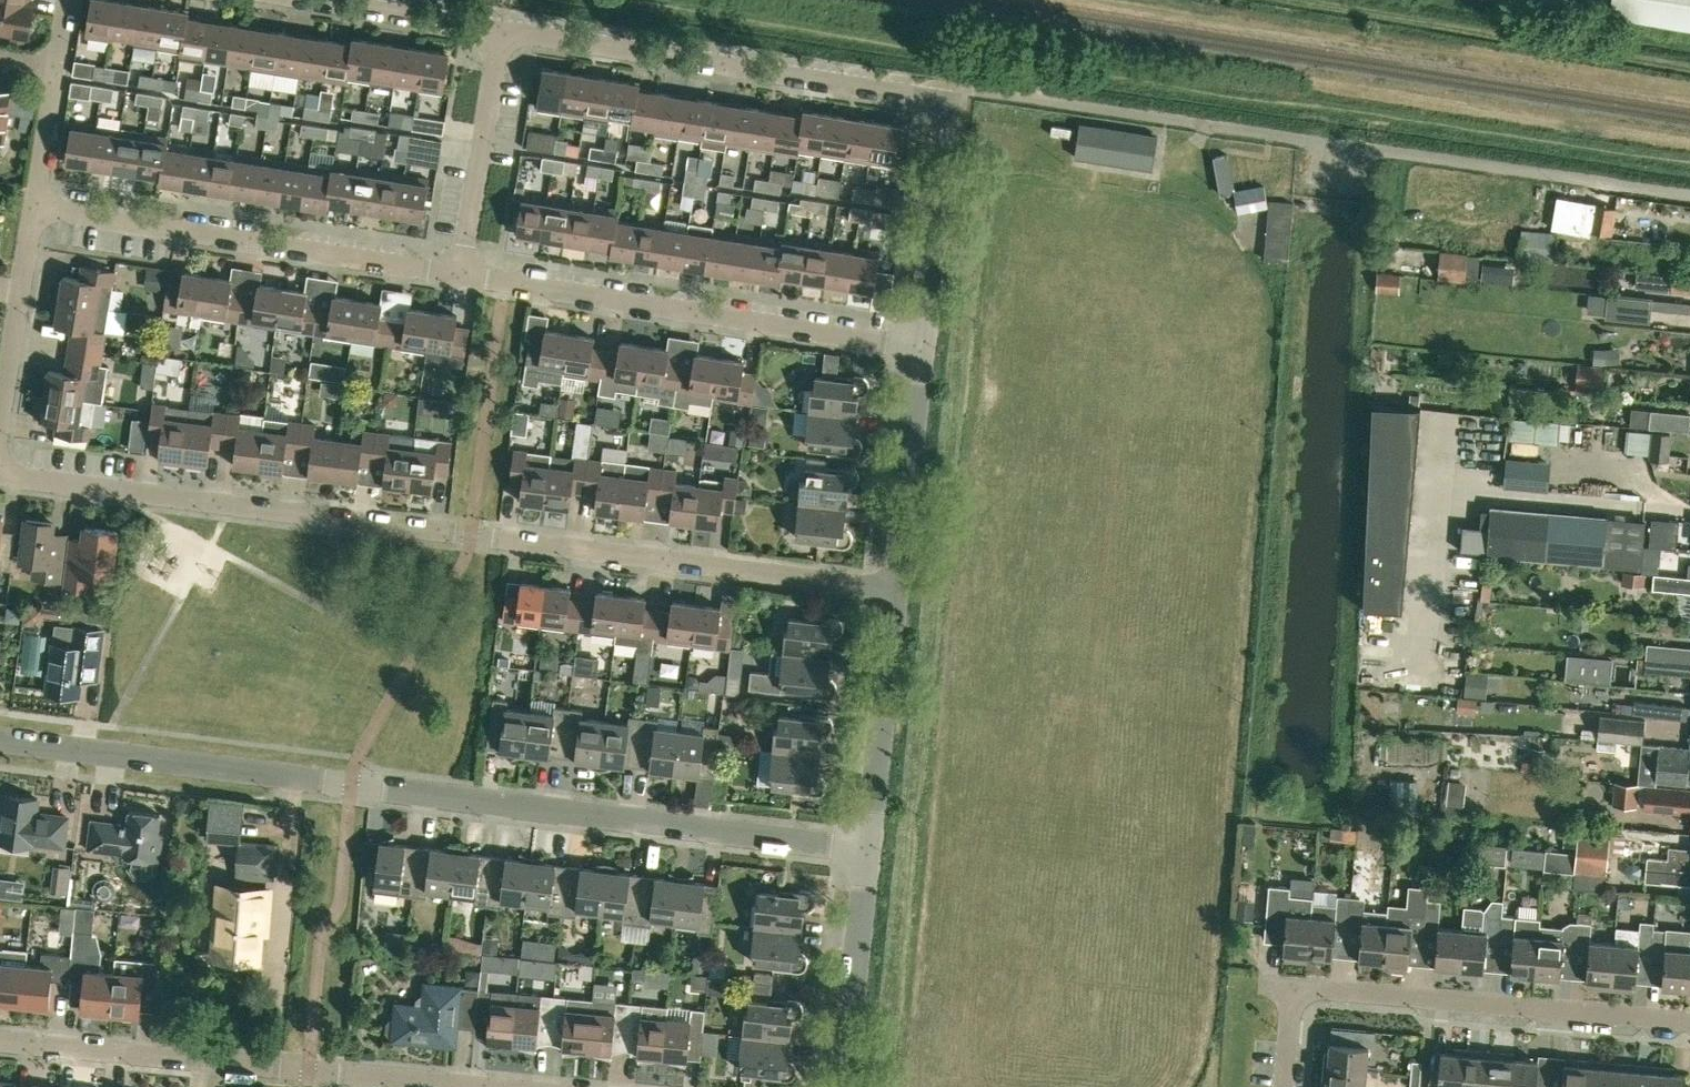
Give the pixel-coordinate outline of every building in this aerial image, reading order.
[(28,37),(34,2),(28,1),(28,0),(0,0),(0,32),(28,37)] [(112,35),(117,0),(115,0),(92,0),(86,36),(111,40),(112,35)] [(141,4),(117,0),(112,35),(135,38),(141,4)] [(1607,16),(1689,28),(1689,0),(1609,0),(1607,16)] [(134,43),(158,47),(164,8),(141,4),(135,38),(134,43)] [(189,12),(164,8),(158,47),(181,50),(187,17),(188,17),(189,12)] [(211,21),(188,17),(187,17),(181,50),(180,56),(204,59),(211,21)] [(228,68),(235,24),(211,21),(204,59),(203,64),(228,68)] [(251,71),(258,28),(235,24),(228,68),(251,71)] [(282,32),(258,28),(251,71),(275,75),(282,32)] [(306,36),(282,32),(275,75),(299,78),(306,36)] [(329,40),(306,36),(299,78),(323,81),(329,40)] [(353,38),(352,43),(353,43),(347,80),(348,80),(371,83),(377,42),(353,38)] [(353,43),(352,43),(329,40),(323,81),(347,85),(348,80),(347,80),(353,43)] [(395,86),(396,81),(395,81),(401,46),(377,42),(371,83),(395,86)] [(395,81),(396,81),(418,84),(419,84),(425,49),(401,46),(395,81)] [(449,53),(425,49),(419,84),(418,84),(418,90),(443,93),(449,53)] [(104,80),(107,66),(95,64),(93,78),(104,80)] [(117,68),(107,66),(104,80),(115,82),(117,68)] [(537,108),(562,112),(568,73),(543,69),(537,108)] [(592,76),(568,73),(562,112),(585,116),(592,76)] [(138,86),(152,88),(153,76),(140,74),(138,86)] [(166,78),(153,76),(152,88),(164,90),(166,78)] [(610,119),(611,114),(610,114),(615,80),(592,76),(585,116),(610,119)] [(611,114),(633,117),(634,117),(638,89),(639,89),(640,84),(615,80),(610,114),(611,114)] [(101,99),(103,87),(92,85),(90,98),(101,99)] [(114,88),(103,87),(101,99),(112,101),(114,88)] [(198,100),(200,89),(186,87),(185,98),(198,100)] [(213,91),(200,89),(198,100),(211,103),(213,91)] [(633,117),(631,128),(655,131),(656,132),(662,93),(639,89),(638,89),(634,117),(633,117)] [(2,141),(11,93),(0,91),(0,141),(2,141)] [(135,103),(148,105),(150,94),(137,92),(135,103)] [(678,140),(685,97),(662,93),(656,132),(655,131),(654,137),(678,140)] [(163,96),(150,94),(148,105),(162,107),(163,96)] [(245,108),(247,97),(234,95),(232,106),(245,108)] [(703,144),(704,139),(703,138),(709,100),(685,97),(678,140),(703,144)] [(259,100),(257,113),(269,115),(271,101),(259,100)] [(733,104),(709,100),(703,138),(704,139),(726,142),(727,142),(733,104)] [(271,101),(269,115),(280,117),(282,103),(271,101)] [(320,103),(319,108),(317,119),(330,121),(332,105),(320,103)] [(756,108),(733,104),(727,142),(726,142),(725,147),(750,150),(756,108)] [(182,115),(195,117),(197,107),(183,105),(182,115)] [(317,119),(319,108),(305,106),(303,117),(317,119)] [(197,107),(195,117),(209,120),(210,109),(197,107)] [(366,110),(353,108),(351,120),(365,122),(366,110)] [(773,154),(780,112),(756,108),(750,150),(773,154)] [(788,113),(780,112),(773,154),(798,157),(799,152),(798,152),(804,116),(804,110),(789,108),(788,113)] [(380,112),(366,110),(365,122),(378,124),(380,112)] [(804,110),(804,116),(798,152),(799,152),(822,155),(828,114),(804,110)] [(245,114),(231,112),(230,123),(243,125),(245,114)] [(267,128),(269,115),(257,113),(255,126),(267,128)] [(828,114),(822,155),(846,159),(847,153),(846,153),(852,118),(828,114)] [(280,117),(269,115),(267,128),(278,129),(280,117)] [(412,129),(414,116),(403,115),(401,127),(412,129)] [(425,117),(414,116),(412,129),(423,131),(443,134),(445,121),(425,117)] [(846,153),(847,153),(869,157),(870,157),(875,122),(852,118),(846,153)] [(66,162),(90,166),(97,126),(72,122),(66,162)] [(900,126),(875,122),(870,157),(869,157),(868,162),(894,166),(900,126)] [(300,135),(314,137),(315,125),(302,123),(300,135)] [(1157,136),(1080,124),(1075,157),(1152,169),(1157,136)] [(329,127),(315,125),(314,137),(327,139),(329,127)] [(121,130),(97,126),(90,166),(114,170),(121,130)] [(361,142),(362,139),(364,128),(350,126),(348,140),(361,142)] [(377,130),(364,128),(362,139),(375,141),(377,130)] [(138,174),(144,134),(121,130),(114,170),(138,174)] [(555,152),(557,139),(558,135),(530,131),(528,147),(555,152)] [(138,174),(161,177),(162,177),(166,148),(167,148),(169,138),(144,134),(138,174)] [(409,149),(411,135),(400,134),(398,147),(409,149)] [(440,154),(442,141),(411,135),(409,149),(440,154)] [(555,152),(566,153),(568,141),(557,139),(555,152)] [(622,156),(643,157),(644,145),(623,144),(622,156)] [(190,147),(189,152),(190,152),(184,186),(208,190),(214,156),(215,151),(190,147)] [(590,157),(603,159),(604,149),(591,147),(590,157)] [(189,152),(167,148),(166,148),(162,177),(161,177),(160,183),(184,186),(190,152),(189,152)] [(603,159),(616,161),(617,151),(604,149),(603,159)] [(255,198),(262,158),(237,154),(236,159),(237,160),(232,194),(255,198)] [(1235,192),(1227,154),(1215,156),(1223,196),(1234,194),(1236,204),(1236,205),(1237,205),(1238,214),(1233,215),(1234,215),(1243,213),(1239,214),(1238,212),(1268,206),(1264,186),(1235,192)] [(214,156),(208,190),(232,194),(237,160),(236,159),(214,156)] [(554,159),(543,157),(541,171),(552,172),(554,159)] [(255,198),(279,202),(285,162),(262,158),(255,198)] [(554,159),(552,172),(563,174),(565,161),(554,159)] [(635,172),(649,174),(650,161),(637,159),(635,172)] [(664,163),(650,161),(649,174),(662,176),(664,163)] [(303,205),(309,166),(285,162),(279,202),(303,205)] [(351,208),(357,168),(333,164),(332,169),(333,169),(327,204),(328,204),(351,208)] [(600,177),(602,166),(589,164),(587,175),(600,177)] [(309,166),(303,205),(327,209),(328,204),(327,204),(333,169),(332,169),(309,166)] [(602,166),(600,177),(613,179),(615,168),(602,166)] [(357,168),(351,208),(375,211),(381,171),(357,168)] [(686,168),(684,181),(696,183),(698,169),(686,168)] [(698,169),(696,183),(707,185),(709,171),(698,169)] [(398,215),(405,175),(381,171),(375,211),(398,215)] [(721,172),(720,183),(733,185),(735,174),(721,172)] [(405,175),(398,215),(423,219),(429,179),(405,175)] [(635,176),(633,188),(646,190),(648,178),(635,176)] [(661,180),(648,178),(646,190),(659,192),(661,180)] [(754,189),(767,191),(769,180),(756,178),(754,189)] [(782,182),(769,180),(767,191),(781,193),(782,182)] [(815,194),(817,182),(804,180),(802,192),(815,194)] [(694,196),(696,183),(684,181),(683,195),(694,196)] [(707,185),(696,183),(694,196),(705,198),(707,185)] [(517,234),(541,238),(548,198),(523,194),(524,188),(516,186),(514,198),(523,199),(517,234)] [(854,187),(852,200),(863,202),(865,189),(854,187)] [(876,191),(865,189),(863,202),(874,203),(876,191)] [(731,203),(732,192),(718,190),(716,201),(731,203)] [(741,206),(750,207),(748,219),(763,221),(764,209),(766,199),(743,195),(741,206)] [(572,202),(548,198),(541,238),(565,242),(572,202)] [(799,209),(813,211),(814,200),(801,198),(799,209)] [(766,199),(764,209),(778,211),(779,201),(766,199)] [(1558,199),(1553,229),(1590,236),(1590,231),(1611,235),(1616,209),(1558,199)] [(826,213),(828,202),(814,200),(813,211),(826,213)] [(1293,203),(1269,201),(1264,259),(1288,261),(1293,203)] [(595,206),(572,202),(565,242),(589,246),(595,206)] [(619,210),(595,206),(589,246),(612,249),(612,250),(617,221),(618,221),(619,210)] [(849,219),(860,221),(862,208),(851,207),(849,219)] [(873,210),(862,208),(860,221),(871,222),(873,210)] [(688,232),(690,221),(690,220),(666,216),(665,223),(659,262),(683,266),(688,232)] [(641,219),(640,224),(641,225),(635,259),(659,262),(665,223),(641,219)] [(611,255),(635,259),(641,225),(640,224),(618,221),(617,221),(612,250),(612,249),(611,255)] [(683,266),(706,270),(713,231),(714,225),(690,221),(688,232),(683,266)] [(730,274),(736,235),(713,231),(706,270),(730,274)] [(1558,234),(1522,231),(1519,259),(1555,263),(1558,234)] [(778,281),(779,276),(778,276),(783,247),(782,247),(784,237),(784,234),(774,232),(773,240),(761,238),(760,244),(759,244),(754,278),(778,281)] [(761,238),(736,235),(730,274),(754,278),(759,244),(760,244),(761,238)] [(779,276),(802,280),(808,240),(784,237),(782,247),(783,247),(778,276),(779,276)] [(832,244),(808,240),(802,280),(825,284),(831,249),(832,249),(832,244)] [(849,288),(874,291),(875,282),(893,285),(895,273),(877,270),(880,252),(855,248),(854,253),(855,253),(849,288)] [(825,284),(849,288),(855,253),(854,253),(832,249),(831,249),(825,284)] [(1464,282),(1467,256),(1440,253),(1438,279),(1464,282)] [(116,271),(82,266),(80,279),(63,276),(62,282),(59,281),(56,300),(110,308),(116,271)] [(164,292),(167,271),(147,268),(144,289),(164,292)] [(201,316),(208,276),(184,272),(182,283),(169,281),(164,310),(192,314),(190,325),(200,327),(201,316)] [(1376,292),(1377,293),(1400,294),(1401,274),(1377,272),(1376,292)] [(1638,273),(1637,287),(1670,290),(1672,278),(1672,276),(1638,273)] [(208,276),(201,316),(239,322),(244,293),(231,291),(232,280),(208,276)] [(1672,291),(1689,293),(1689,278),(1673,277),(1672,291)] [(283,288),(260,284),(259,284),(257,295),(244,293),(239,322),(277,328),(283,288)] [(307,292),(305,291),(283,288),(277,328),(314,334),(319,305),(306,303),(307,292)] [(1652,299),(1607,295),(1605,318),(1632,320),(1650,322),(1651,309),(1652,299)] [(319,305),(314,334),(352,340),(358,300),(334,296),(332,307),(319,305)] [(1651,309),(1671,311),(1672,301),(1652,299),(1651,309)] [(72,327),(70,340),(68,350),(75,351),(102,355),(104,346),(106,332),(110,308),(56,300),(52,318),(57,319),(56,325),(72,327)] [(358,300),(352,340),(389,346),(394,317),(381,315),(382,304),(358,300)] [(394,317),(389,346),(426,352),(433,312),(409,308),(407,319),(394,317)] [(457,316),(433,312),(426,352),(464,358),(469,329),(455,327),(457,316)] [(530,339),(526,368),(524,382),(537,385),(538,379),(562,382),(564,374),(570,334),(546,330),(544,341),(530,339)] [(570,334),(564,374),(601,380),(606,351),(593,349),(594,338),(570,334)] [(637,392),(639,386),(645,346),(621,342),(619,353),(606,351),(601,380),(599,393),(615,396),(616,389),(637,392)] [(669,350),(645,346),(639,386),(637,392),(660,396),(660,402),(674,404),(681,363),(667,361),(669,350)] [(482,349),(470,347),(468,363),(480,364),(482,349)] [(107,366),(102,365),(101,365),(102,355),(75,351),(68,350),(67,360),(65,373),(48,370),(44,394),(83,400),(95,402),(101,403),(107,366)] [(681,363),(674,404),(688,406),(689,400),(712,404),(713,398),(720,358),(696,354),(694,365),(681,363)] [(744,362),(720,358),(713,398),(751,404),(756,375),(742,373),(744,362)] [(309,377),(318,378),(320,362),(312,361),(309,377)] [(1576,393),(1598,395),(1603,396),(1606,366),(1578,364),(1576,393)] [(861,377),(854,376),(854,380),(815,376),(814,389),(811,389),(809,411),(857,416),(859,395),(861,395),(862,395),(864,394),(865,393),(867,392),(868,391),(868,389),(869,388),(869,386),(869,385),(869,383),(868,381),(867,380),(866,379),(864,378),(863,377),(861,377)] [(338,383),(336,396),(343,397),(344,384),(338,383)] [(95,402),(83,400),(44,394),(40,419),(57,421),(64,422),(62,435),(89,440),(91,426),(95,402)] [(573,418),(576,400),(562,398),(559,415),(573,418)] [(451,401),(449,416),(463,417),(465,403),(451,401)] [(182,471),(189,421),(176,419),(177,407),(153,404),(148,438),(161,439),(159,462),(160,462),(160,468),(182,471)] [(611,422),(613,408),(590,406),(589,420),(611,422)] [(766,424),(768,408),(752,406),(750,422),(766,424)] [(1371,436),(1418,438),(1421,408),(1372,406),(1371,436)] [(189,421),(182,471),(205,474),(206,468),(207,469),(210,446),(223,447),(228,413),(203,410),(201,422),(189,421)] [(846,451),(846,455),(853,456),(854,456),(856,456),(857,455),(859,454),(860,453),(861,452),(862,450),(862,449),(863,447),(863,446),(862,444),(861,442),(861,441),(859,440),(858,439),(856,438),(854,438),(857,416),(809,411),(807,434),(809,435),(808,447),(846,451)] [(1649,427),(1689,432),(1689,419),(1689,414),(1650,411),(1649,427)] [(259,469),(263,430),(240,427),(241,415),(228,413),(223,447),(236,449),(234,466),(259,469)] [(645,415),(642,449),(678,452),(680,437),(662,436),(664,417),(645,415)] [(265,418),(263,430),(259,469),(262,469),(261,475),(282,477),(285,455),(298,457),(302,423),(265,418)] [(1504,440),(1552,440),(1552,419),(1504,419),(1504,440)] [(314,436),(316,425),(302,423),(298,457),(311,459),(309,475),(333,478),(338,440),(314,436)] [(1570,452),(1615,453),(1616,426),(1571,425),(1570,452)] [(373,466),(377,432),(353,429),(351,441),(338,440),(333,478),(358,481),(360,465),(373,466)] [(743,445),(745,430),(731,429),(729,444),(743,445)] [(1649,430),(1621,429),(1621,452),(1648,453),(1649,430)] [(377,432),(373,466),(386,468),(384,485),(408,488),(413,449),(415,437),(377,432)] [(1651,433),(1649,460),(1667,461),(1669,435),(1651,433)] [(1418,438),(1371,436),(1370,465),(1415,467),(1418,438)] [(144,451),(146,440),(130,438),(129,449),(144,451)] [(426,451),(413,449),(408,488),(433,491),(435,474),(448,476),(452,442),(427,439),(426,451)] [(726,446),(725,460),(736,462),(738,447),(726,446)] [(550,466),(552,454),(514,450),(510,484),(523,485),(521,502),(545,505),(550,466)] [(1507,455),(1504,483),(1550,487),(1553,459),(1507,455)] [(585,493),(589,459),(575,457),(574,469),(550,466),(545,505),(570,508),(572,491),(585,493)] [(626,464),(589,459),(585,493),(598,495),(595,511),(620,514),(626,464)] [(664,469),(626,464),(620,514),(644,517),(646,501),(659,503),(664,469)] [(1370,465),(1368,494),(1413,496),(1415,467),(1370,465)] [(799,503),(847,508),(849,486),(851,486),(852,486),(854,485),(856,485),(857,483),(858,482),(859,481),(859,479),(859,478),(859,476),(859,474),(858,473),(857,471),(856,470),(855,469),(853,468),(851,468),(844,467),(844,472),(806,468),(804,480),(802,480),(799,503)] [(677,470),(664,469),(659,503),(672,504),(670,521),(695,524),(700,485),(676,482),(677,470)] [(700,479),(700,485),(695,524),(719,527),(721,510),(734,512),(739,478),(725,476),(724,482),(700,479)] [(752,486),(747,479),(740,478),(738,493),(751,494),(752,486)] [(1410,524),(1413,496),(1368,494),(1367,522),(1410,524)] [(745,513),(747,499),(737,498),(735,512),(745,513)] [(845,529),(847,508),(799,503),(797,525),(799,526),(798,538),(836,542),(836,547),(844,547),(846,547),(847,546),(849,546),(850,545),(851,543),(852,542),(853,540),(853,538),(853,537),(852,535),(852,534),(851,532),(849,531),(848,530),(847,530),(845,529)] [(1460,551),(1487,553),(1487,554),(1601,564),(1601,566),(1642,569),(1643,551),(1603,548),(1606,517),(1491,508),(1489,528),(1462,526),(1460,551)] [(26,520),(23,542),(21,561),(36,563),(34,578),(59,581),(65,535),(52,534),(53,523),(52,523),(52,524),(28,521),(28,520),(26,520)] [(1408,553),(1410,524),(1367,522),(1366,551),(1408,553)] [(67,558),(63,587),(92,591),(94,575),(111,578),(117,531),(85,527),(81,560),(67,558)] [(11,571),(15,541),(0,539),(0,569),(11,571)] [(1365,580),(1405,582),(1408,553),(1366,551),(1365,580)] [(1623,571),(1621,585),(1645,587),(1646,575),(1646,573),(1641,573),(1637,572),(1623,571)] [(1652,590),(1683,592),(1689,593),(1689,579),(1688,579),(1656,576),(1654,576),(1652,590)] [(1402,611),(1405,582),(1365,580),(1363,610),(1402,611)] [(503,621),(541,626),(546,585),(522,582),(519,604),(506,603),(503,621)] [(546,585),(541,626),(579,630),(582,601),(569,600),(571,589),(546,585)] [(46,605),(61,607),(63,593),(48,591),(46,605)] [(582,601),(579,630),(617,635),(622,595),(597,592),(596,603),(582,601)] [(654,640),(658,611),(645,609),(646,598),(622,595),(617,635),(616,642),(639,645),(638,650),(653,652),(654,640)] [(692,645),(697,605),(672,602),(671,613),(658,611),(654,640),(692,645)] [(60,618),(61,609),(25,605),(24,624),(35,625),(42,620),(42,617),(60,618)] [(697,605),(692,645),(730,650),(733,621),(720,619),(721,608),(697,605)] [(1590,612),(1576,611),(1575,628),(1589,629),(1590,612)] [(835,618),(828,617),(828,622),(790,618),(788,630),(786,630),(783,653),(831,658),(833,636),(835,636),(837,636),(838,635),(840,634),(841,633),(842,632),(843,631),(843,629),(843,627),(843,626),(843,624),(842,623),(841,621),(840,620),(839,619),(837,618),(835,618)] [(84,654),(99,656),(102,630),(75,626),(72,646),(53,643),(46,692),(78,697),(84,654)] [(1646,659),(1689,664),(1689,648),(1648,644),(1646,659)] [(729,663),(742,664),(743,648),(731,647),(729,663)] [(821,692),(820,696),(827,697),(829,697),(830,697),(832,696),(833,696),(834,694),(835,693),(836,692),(837,690),(837,688),(837,687),(836,685),(836,684),(835,682),(834,681),(832,680),(831,679),(829,679),(831,658),(783,653),(772,651),(770,673),(751,671),(749,689),(782,693),(782,688),(803,690),(821,692)] [(1591,657),(1589,682),(1611,684),(1613,659),(1591,657)] [(1645,672),(1689,676),(1689,664),(1646,659),(1645,672)] [(1458,693),(1479,696),(1482,672),(1460,670),(1458,693)] [(703,687),(716,690),(720,676),(707,672),(703,687)] [(685,697),(693,698),(694,690),(686,689),(685,697)] [(487,748),(525,753),(530,712),(507,709),(508,701),(493,699),(487,748)] [(1687,719),(1688,706),(1634,702),(1634,704),(1625,703),(1624,713),(1687,719)] [(553,714),(530,712),(525,753),(563,758),(569,708),(554,707),(553,714)] [(563,758),(600,763),(605,721),(582,718),(583,710),(569,708),(563,758)] [(818,719),(800,717),(779,715),(778,728),(775,727),(773,750),(821,755),(823,734),(825,734),(826,734),(828,733),(829,732),(830,731),(832,730),(832,728),(833,727),(833,725),(833,723),(833,722),(832,720),(831,719),(830,718),(828,717),(827,716),(825,716),(818,715),(818,719)] [(628,724),(605,721),(600,763),(637,767),(644,718),(629,716),(628,724)] [(637,767),(665,771),(675,772),(680,731),(657,728),(658,720),(644,718),(637,767)] [(1596,741),(1616,742),(1639,745),(1641,722),(1598,719),(1596,741)] [(680,731),(675,772),(713,777),(719,728),(704,726),(703,734),(680,731)] [(1656,782),(1689,785),(1689,770),(1687,769),(1688,758),(1689,749),(1643,745),(1639,780),(1656,782)] [(1531,762),(1522,761),(1521,772),(1542,774),(1545,749),(1533,748),(1531,762)] [(818,777),(821,755),(773,750),(762,749),(758,784),(810,790),(810,794),(818,795),(820,795),(821,794),(823,793),(824,792),(825,791),(826,789),(826,788),(827,786),(826,784),(826,783),(825,781),(824,780),(823,779),(822,778),(820,777),(818,777)] [(1459,804),(1459,782),(1443,782),(1442,804),(1459,804)] [(1637,807),(1639,785),(1614,782),(1612,804),(1637,807)] [(1648,787),(1646,810),(1689,814),(1689,791),(1648,787)] [(5,795),(0,831),(0,842),(32,846),(32,843),(64,847),(67,817),(36,813),(38,799),(5,795)] [(92,820),(88,850),(124,854),(123,856),(131,857),(157,860),(158,860),(158,861),(159,861),(163,834),(158,833),(160,815),(129,811),(127,827),(120,826),(120,824),(92,820)] [(241,823),(210,820),(208,840),(239,842),(237,875),(273,879),(276,845),(239,842),(241,823)] [(1357,830),(1330,828),(1329,840),(1356,843),(1357,830)] [(1579,831),(1577,850),(1609,853),(1610,834),(1579,831)] [(374,892),(412,896),(419,847),(380,842),(378,863),(374,863),(372,878),(376,879),(374,892)] [(1507,845),(1470,842),(1469,862),(1505,866),(1507,845)] [(451,893),(456,852),(419,847),(412,896),(427,898),(428,890),(451,893)] [(1512,857),(1512,862),(1522,863),(1523,848),(1513,847),(1512,857)] [(1546,869),(1574,871),(1575,872),(1577,850),(1548,847),(1546,869)] [(1668,860),(1689,862),(1689,851),(1669,849),(1668,860)] [(1577,850),(1575,872),(1574,871),(1573,886),(1605,889),(1609,853),(1577,850)] [(473,904),(487,906),(494,857),(456,852),(451,893),(474,896),(473,904)] [(526,903),(531,861),(494,857),(487,906),(501,908),(502,900),(526,903)] [(1668,860),(1648,858),(1647,869),(1646,882),(1689,886),(1689,862),(1668,860)] [(548,913),(562,915),(568,866),(531,861),(526,903),(549,906),(548,913)] [(72,867),(59,866),(56,893),(69,895),(72,867)] [(577,909),(601,912),(606,871),(568,866),(562,915),(576,917),(577,909)] [(623,923),(637,925),(643,875),(606,871),(601,912),(624,915),(623,923)] [(652,919),(675,922),(681,880),(643,875),(637,925),(651,927),(652,919)] [(72,878),(69,904),(87,906),(88,898),(77,897),(80,879),(72,878)] [(114,895),(116,891),(114,884),(110,880),(106,879),(100,880),(96,883),(93,888),(93,893),(96,898),(101,901),(106,901),(111,899),(114,895)] [(719,885),(681,880),(675,922),(699,925),(698,932),(713,934),(719,885)] [(1307,962),(1308,955),(1311,916),(1312,903),(1313,903),(1313,898),(1290,896),(1291,887),(1270,885),(1264,939),(1279,940),(1279,935),(1285,936),(1283,953),(1285,953),(1284,960),(1307,962)] [(1388,906),(1388,913),(1383,962),(1389,962),(1388,969),(1407,971),(1408,964),(1411,936),(1424,937),(1428,900),(1429,888),(1410,886),(1408,908),(1388,906)] [(227,911),(216,910),(212,958),(257,962),(263,890),(229,887),(227,911)] [(799,896),(781,894),(761,892),(759,904),(757,904),(754,926),(802,931),(804,910),(806,910),(808,910),(809,909),(811,908),(812,907),(813,906),(814,904),(814,903),(814,901),(814,900),(814,898),(813,896),(812,895),(811,894),(810,893),(808,892),(807,892),(799,891),(799,896)] [(1311,916),(1308,955),(1332,957),(1335,929),(1348,930),(1352,892),(1341,891),(1340,896),(1337,896),(1335,918),(1328,918),(1329,905),(1313,903),(1312,903),(1311,916)] [(1383,962),(1388,913),(1376,912),(1371,915),(1371,921),(1363,921),(1365,899),(1360,899),(1360,892),(1352,892),(1348,930),(1361,931),(1359,960),(1383,962)] [(1435,967),(1459,969),(1463,930),(1438,928),(1441,901),(1428,900),(1424,937),(1437,939),(1435,967)] [(1499,944),(1502,915),(1503,901),(1491,900),(1484,910),(1480,908),(1465,906),(1463,930),(1459,969),(1484,971),(1486,943),(1499,944)] [(1535,976),(1538,936),(1539,926),(1540,919),(1502,915),(1499,944),(1513,945),(1510,973),(1535,976)] [(1539,926),(1538,936),(1535,976),(1559,978),(1562,949),(1575,951),(1577,935),(1576,935),(1577,922),(1570,921),(1564,926),(1563,928),(1539,926)] [(1637,956),(1651,958),(1652,942),(1653,942),(1654,922),(1640,921),(1638,945),(1614,943),(1610,989),(1632,991),(1633,985),(1635,985),(1637,956)] [(1577,935),(1575,951),(1589,952),(1586,980),(1588,980),(1588,987),(1610,989),(1614,943),(1590,941),(1592,923),(1577,922),(1576,935),(1577,935)] [(1686,989),(1689,950),(1689,948),(1689,934),(1667,931),(1667,930),(1658,930),(1659,923),(1654,922),(1653,942),(1652,942),(1651,958),(1664,959),(1662,987),(1686,989)] [(791,970),(798,971),(800,971),(801,971),(803,970),(804,969),(806,968),(807,967),(807,965),(808,964),(808,962),(808,961),(808,959),(807,957),(806,956),(805,955),(803,954),(802,953),(800,953),(802,931),(754,926),(752,949),(755,950),(753,962),(792,966),(791,970)] [(619,939),(638,940),(639,928),(619,927),(619,939)] [(84,983),(83,1005),(82,1010),(86,1010),(88,1015),(97,1016),(100,1012),(111,1012),(114,972),(97,971),(99,953),(95,932),(75,930),(71,970),(72,970),(71,982),(84,983)] [(530,957),(532,940),(524,939),(522,956),(530,957)] [(9,1007),(9,1003),(22,1004),(26,964),(27,951),(0,949),(0,1006),(9,1007)] [(26,964),(22,1004),(35,1005),(35,1010),(53,1011),(55,989),(50,989),(51,981),(69,982),(71,956),(42,953),(41,966),(26,964)] [(481,970),(488,971),(493,967),(494,955),(483,954),(481,970)] [(708,956),(693,955),(692,972),(706,973),(708,956)] [(142,988),(157,990),(160,963),(133,961),(132,974),(114,972),(111,1012),(121,1013),(123,1018),(132,1019),(135,1015),(139,1015),(142,988)] [(650,968),(634,967),(633,977),(645,978),(649,978),(650,968)] [(754,972),(754,982),(772,983),(773,974),(754,972)] [(772,983),(754,982),(753,992),(771,993),(772,983)] [(456,1027),(475,1029),(479,989),(426,984),(425,996),(421,996),(417,999),(416,1006),(397,1005),(395,1019),(391,1019),(387,1022),(386,1032),(389,1037),(394,1037),(394,1039),(455,1045),(456,1027)] [(517,992),(493,990),(479,989),(476,1017),(490,1018),(488,1041),(488,1048),(512,1045),(516,1004),(517,992)] [(537,1045),(538,1029),(539,1023),(552,1024),(555,996),(541,995),(517,992),(516,1004),(512,1045),(535,1052),(537,1045)] [(565,1025),(564,1031),(563,1048),(563,1055),(587,1052),(592,999),(555,996),(552,1024),(565,1025)] [(630,1003),(605,1001),(592,999),(587,1052),(610,1059),(612,1052),(614,1030),(627,1031),(630,1003)] [(797,1001),(795,1001),(788,1000),(788,1004),(749,1000),(748,1013),(745,1012),(743,1035),(791,1040),(793,1019),(795,1019),(796,1019),(798,1018),(799,1017),(801,1016),(802,1015),(802,1013),(803,1012),(803,1010),(803,1008),(803,1007),(802,1005),(801,1004),(800,1003),(798,1002),(797,1001)] [(630,1003),(627,1031),(640,1032),(638,1055),(638,1062),(662,1060),(666,1019),(667,1019),(668,1007),(630,1003)] [(689,1037),(703,1038),(705,1010),(691,1009),(690,1021),(667,1019),(666,1019),(662,1060),(686,1066),(687,1060),(689,1037)] [(762,1073),(780,1075),(780,1079),(786,1080),(788,1080),(790,1080),(791,1079),(793,1078),(794,1077),(795,1076),(796,1074),(796,1073),(796,1071),(796,1069),(796,1068),(795,1066),(794,1065),(793,1064),(792,1063),(790,1062),(789,1062),(788,1062),(791,1040),(743,1035),(740,1058),(743,1058),(742,1071),(743,1071),(752,1072),(751,1081),(745,1081),(744,1086),(762,1086),(763,1077),(762,1077),(762,1073)] [(1367,1071),(1369,1046),(1330,1043),(1329,1052),(1325,1053),(1324,1067),(1367,1071)] [(1466,1050),(1453,1048),(1453,1054),(1441,1053),(1438,1086),(1463,1086),(1466,1050)] [(1466,1050),(1463,1086),(1487,1086),(1490,1057),(1478,1056),(1479,1051),(1466,1050)] [(1501,1058),(1490,1057),(1487,1086),(1511,1086),(1514,1059),(1514,1054),(1501,1052),(1501,1058)] [(1549,1086),(1536,1085),(1538,1061),(1514,1059),(1511,1086),(1549,1086)] [(1577,1060),(1577,1065),(1565,1064),(1563,1086),(1587,1086),(1590,1061),(1577,1060)] [(1412,1061),(1411,1075),(1421,1076),(1422,1062),(1412,1061)] [(1590,1061),(1587,1086),(1611,1086),(1614,1063),(1590,1061)] [(1611,1086),(1635,1086),(1637,1065),(1614,1063),(1611,1086)] [(1661,1067),(1637,1065),(1635,1086),(1660,1086),(1661,1067)] [(1326,1086),(1365,1086),(1367,1071),(1324,1067),(1322,1081),(1326,1083),(1326,1086)] [(1686,1075),(1674,1074),(1674,1068),(1661,1067),(1660,1086),(1684,1086),(1686,1075)] [(1421,1076),(1411,1075),(1410,1086),(1420,1086),(1421,1076)]
